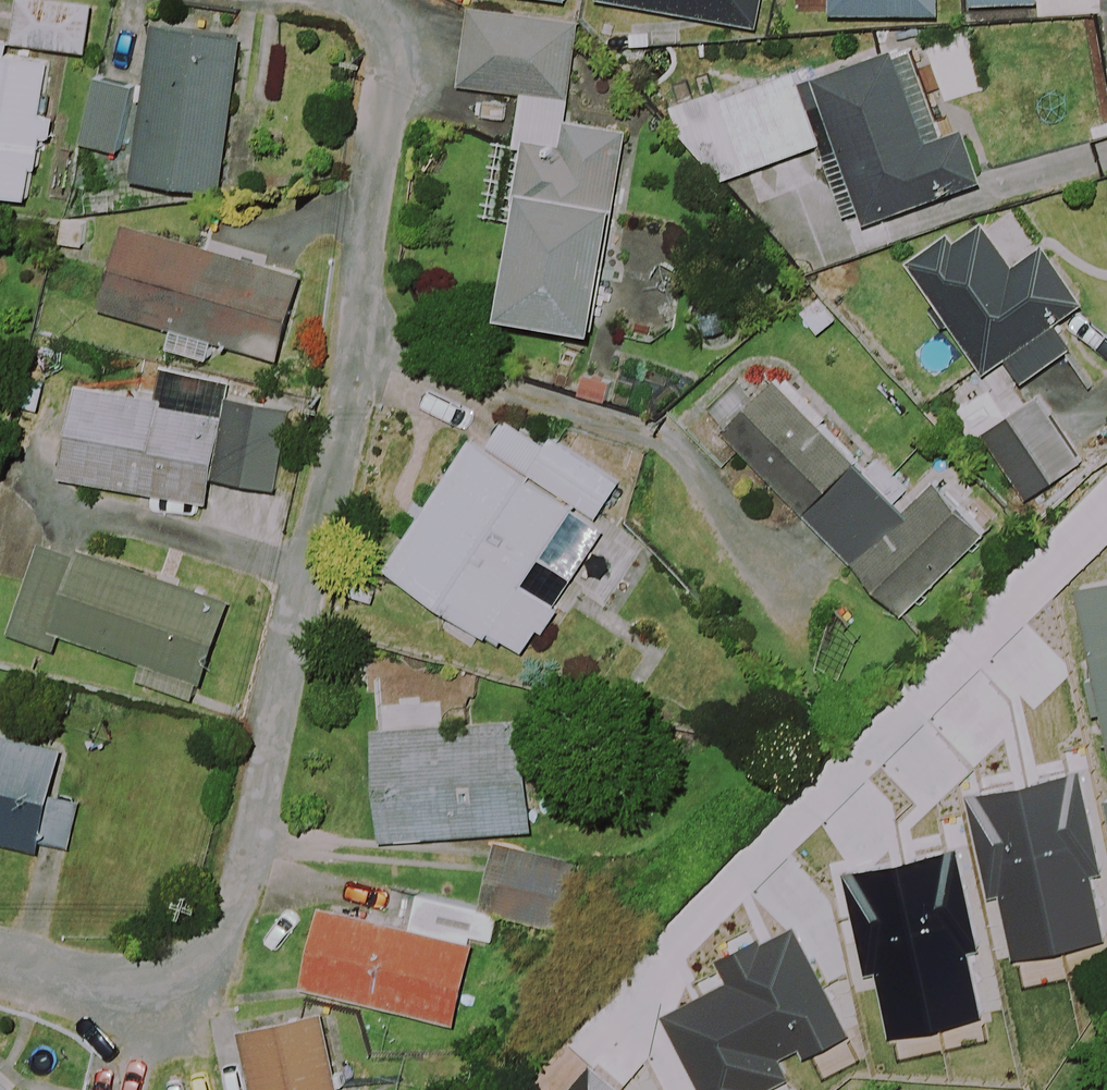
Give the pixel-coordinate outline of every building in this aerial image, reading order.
[(21,0),(17,0),(12,47),(84,55),(89,8),(21,0)] [(825,15),(937,18),(937,0),(825,0),(825,15)] [(1029,0),(967,0),(968,26),(1030,23),(1029,0)] [(479,221),(515,227),(499,317),(595,334),(631,131),(563,119),(579,27),(468,8),(454,87),(525,100),(515,157),(491,152),(479,221)] [(240,40),(150,27),(126,183),(217,196),(240,40)] [(0,45),(0,197),(31,202),(54,64),(4,56),(5,45),(0,45)] [(930,126),(927,117),(907,48),(673,118),(694,187),(818,150),(841,227),(983,184),(963,116),(930,126)] [(130,94),(91,85),(77,144),(117,153),(130,94)] [(1008,269),(976,223),(908,270),(983,378),(1006,362),(1023,386),(1065,356),(1045,326),(1080,302),(1041,246),(1008,269)] [(299,282),(125,231),(101,313),(169,333),(164,353),(207,365),(213,344),(275,362),(299,282)] [(827,415),(784,372),(721,434),(902,616),(988,530),(937,479),(915,500),(872,457),(862,467),(819,424),(827,415)] [(211,479),(274,490),(287,417),(196,401),(194,410),(74,389),(58,480),(206,506),(211,479)] [(1026,501),(1082,463),(1038,397),(981,435),(1026,501)] [(621,484),(509,415),(487,451),(470,441),(388,573),(526,658),(605,531),(595,525),(621,484)] [(213,599),(42,537),(7,634),(54,652),(60,635),(142,664),(135,682),(195,704),(226,620),(207,614),(213,599)] [(1100,713),(1106,748),(1106,583),(1075,590),(1092,672),(1082,674),(1090,715),(1100,713)] [(540,717),(375,723),(379,840),(544,834),(540,717)] [(66,848),(76,803),(50,797),(60,752),(0,738),(0,845),(37,854),(39,842),(66,848)] [(997,935),(990,752),(885,756),(892,939),(997,935)] [(493,843),(479,910),(497,913),(553,925),(567,858),(493,843)] [(497,913),(479,910),(415,896),(409,926),(318,907),(300,992),(455,1025),(473,942),(490,945),(497,913)] [(322,1016),(241,1031),(252,1089),(336,1089),(322,1016)] [(588,1062),(566,1089),(623,1089),(588,1062)] [(0,1080),(0,1089),(26,1089),(6,1086),(0,1080)]
